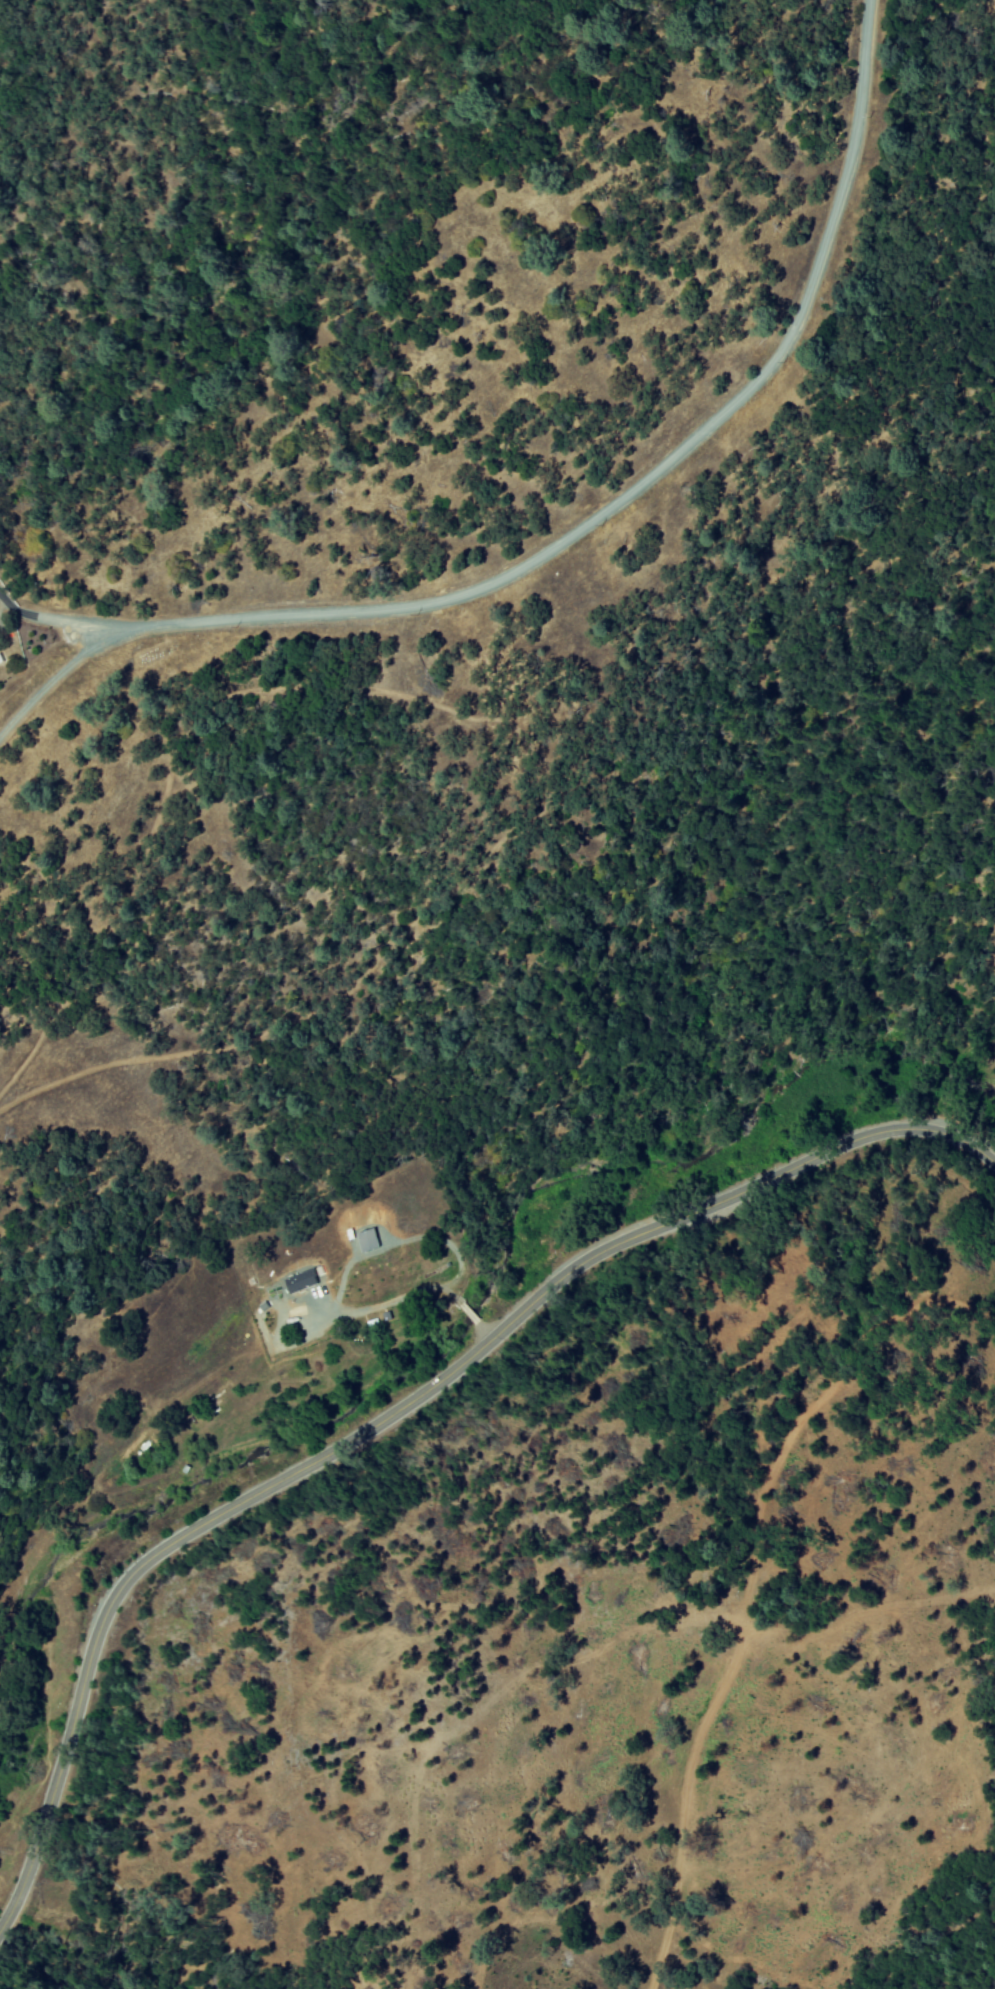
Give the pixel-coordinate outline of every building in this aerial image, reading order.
[(382,1246),(376,1227),(359,1233),(365,1252),(382,1246)] [(288,1276),(292,1292),(320,1285),(316,1269),(288,1276)]
